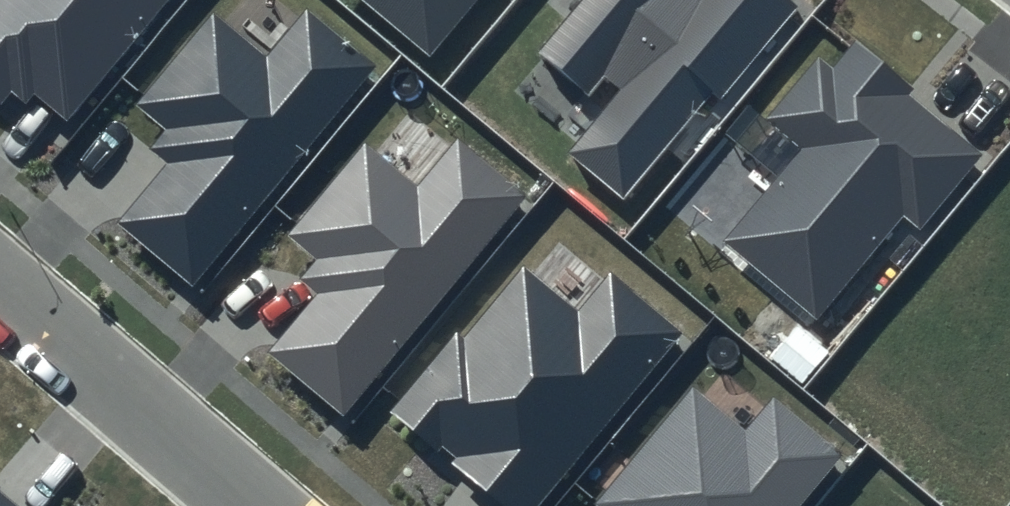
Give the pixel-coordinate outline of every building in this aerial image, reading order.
[(4,103),(14,91),(28,103),(35,94),(67,120),(166,0),(0,0),(0,99),(4,103)] [(432,54),(476,0),(366,0),(432,54)] [(541,53),(588,92),(603,74),(619,87),(565,152),(623,200),(709,97),(717,103),(797,6),(789,0),(585,0),(541,53)] [(376,63),(305,6),(264,57),(213,16),(138,108),(167,131),(151,150),(168,164),(119,225),(193,285),(376,63)] [(914,87),(853,38),(831,66),(819,56),(768,118),(802,145),(723,242),(816,319),(902,214),(919,228),(980,154),(907,95),(914,87)] [(526,192),(458,137),(418,186),(364,142),(288,233),(318,257),(301,278),(320,294),(270,354),(342,413),(526,192)] [(609,271),(578,309),(525,265),(465,338),(457,331),(388,415),(499,505),(541,505),(684,332),(609,271)] [(772,399),(746,430),(692,385),(594,502),(598,505),(798,505),(840,455),(772,399)] [(0,491),(0,505),(18,505),(0,491)]
